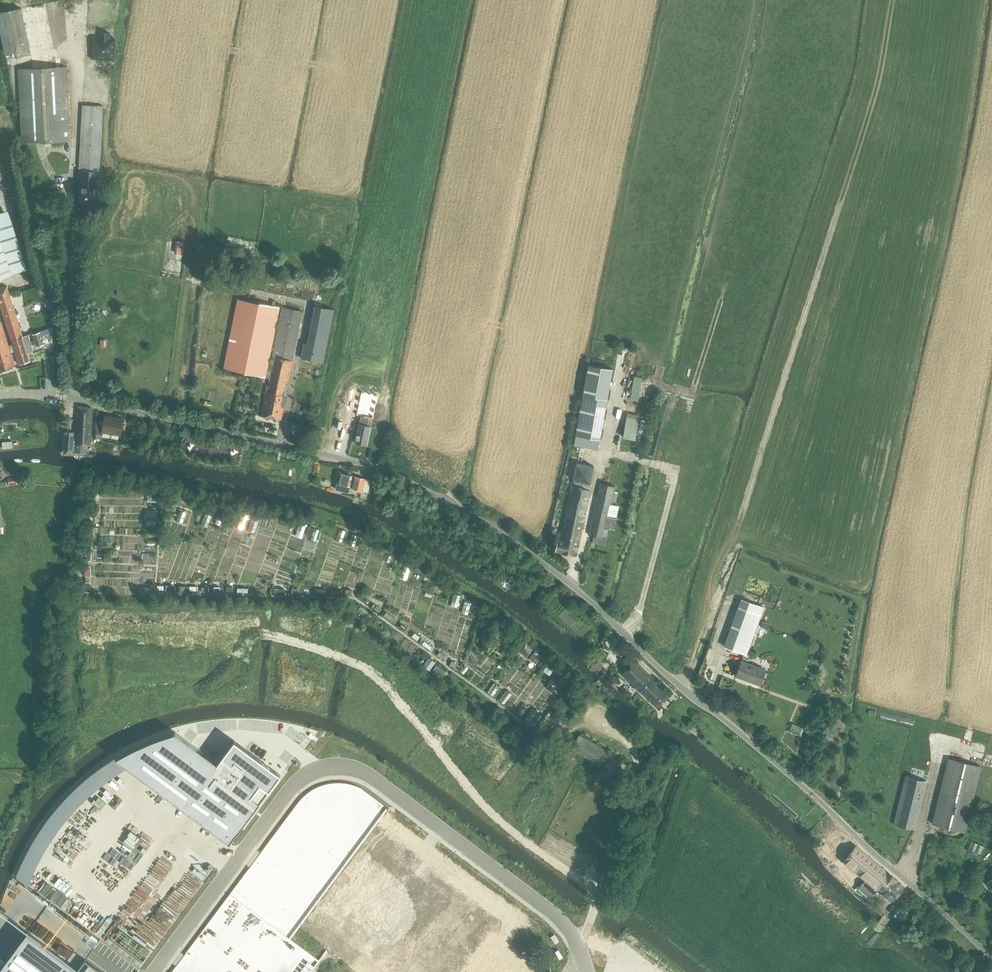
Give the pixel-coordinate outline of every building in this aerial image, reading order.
[(22,8),(0,12),(0,24),(5,52),(29,47),(22,8)] [(94,37),(92,58),(114,60),(116,38),(110,38),(111,33),(100,32),(100,37),(94,37)] [(18,69),(23,143),(70,140),(66,67),(18,69)] [(76,185),(75,202),(80,207),(89,208),(89,202),(100,203),(101,188),(99,187),(103,132),(104,112),(104,106),(83,104),(79,173),(81,173),(80,186),(78,186),(76,185)] [(6,210),(0,212),(0,278),(24,270),(6,210)] [(177,241),(175,253),(182,254),(184,242),(177,241)] [(8,346),(11,353),(14,352),(18,365),(30,361),(28,353),(34,351),(29,334),(22,336),(7,286),(0,288),(0,305),(12,345),(8,346)] [(262,416),(281,419),(287,390),(303,311),(283,307),(273,356),(275,357),(273,363),(269,362),(280,306),(238,298),(224,368),(270,377),(269,386),(267,386),(262,416)] [(305,342),(302,357),(319,361),(320,361),(323,362),(334,309),(332,308),(315,305),(310,330),(307,342),(305,342)] [(8,346),(1,321),(0,322),(0,370),(15,366),(11,353),(8,346)] [(33,334),(37,346),(44,344),(40,332),(33,334)] [(613,370),(589,365),(576,434),(600,439),(613,370)] [(362,391),(357,414),(361,415),(361,416),(369,418),(369,417),(373,418),(378,395),(362,391)] [(75,452),(85,453),(86,444),(90,444),(92,408),(78,405),(76,439),(74,439),(74,432),(66,431),(64,451),(73,452),(74,443),(76,443),(75,452)] [(97,419),(96,439),(102,440),(103,431),(121,434),(123,418),(105,415),(104,420),(97,419)] [(369,418),(361,416),(355,442),(367,445),(371,426),(368,425),(369,418)] [(623,437),(636,439),(639,419),(627,416),(623,437)] [(336,489),(348,491),(352,476),(340,472),(336,489)] [(355,476),(353,488),(362,491),(365,478),(358,477),(355,476)] [(594,534),(592,542),(605,544),(607,537),(604,537),(609,514),(617,515),(619,504),(611,503),(615,485),(600,482),(589,533),(594,534)] [(592,490),(573,485),(561,540),(558,539),(555,551),(576,555),(583,524),(592,490)] [(725,646),(747,654),(764,607),(742,598),(725,646)] [(374,603),(372,607),(379,612),(382,608),(374,603)] [(362,606),(358,611),(367,617),(370,613),(362,606)] [(387,613),(385,616),(393,621),(395,618),(387,613)] [(500,626),(494,634),(501,639),(507,631),(500,626)] [(414,632),(411,637),(417,641),(420,636),(414,632)] [(425,641),(422,644),(430,649),(432,646),(425,641)] [(527,644),(521,652),(527,657),(533,649),(527,644)] [(534,653),(530,659),(536,664),(541,658),(534,653)] [(429,658),(424,665),(431,670),(436,662),(429,658)] [(592,665),(600,669),(602,664),(596,660),(592,665)] [(652,679),(653,678),(635,660),(622,673),(657,707),(668,696),(652,679)] [(453,661),(450,664),(456,668),(458,670),(461,666),(458,664),(453,661)] [(736,676),(760,684),(766,669),(742,661),(736,676)] [(548,663),(543,670),(550,676),(555,668),(548,663)] [(562,676),(557,682),(564,687),(569,681),(562,676)] [(507,690),(499,700),(504,704),(511,694),(507,690)] [(281,774),(234,740),(221,757),(221,758),(218,763),(176,731),(161,736),(149,741),(137,746),(126,751),(116,757),(115,758),(128,767),(221,836),(230,843),(281,774)] [(571,749),(600,765),(608,751),(579,734),(571,749)] [(933,823),(965,831),(981,766),(949,758),(933,823)] [(906,776),(894,824),(915,829),(926,781),(906,776)] [(319,790),(271,855),(319,890),(367,826),(319,790)] [(822,829),(813,839),(824,848),(833,837),(822,829)] [(856,845),(844,858),(867,878),(864,882),(858,888),(870,899),(879,888),(884,892),(883,894),(892,901),(904,886),(897,880),(898,879),(887,870),(886,872),(883,869),(857,846),(856,845)] [(414,897),(403,889),(406,884),(401,880),(397,884),(386,876),(392,867),(370,851),(350,877),(342,888),(326,910),(348,926),(375,890),(404,911),(376,948),(384,954),(398,965),(443,905),(421,889),(414,897)] [(257,875),(249,885),(254,888),(261,879),(257,875)] [(924,905),(918,912),(930,922),(936,916),(924,905)] [(359,937),(363,940),(364,939),(368,942),(375,933),(363,924),(356,933),(360,936),(359,937)] [(0,956),(0,971),(104,971),(86,959),(85,958),(85,959),(89,962),(85,968),(80,965),(78,968),(27,931),(6,960),(0,955),(0,956)]
